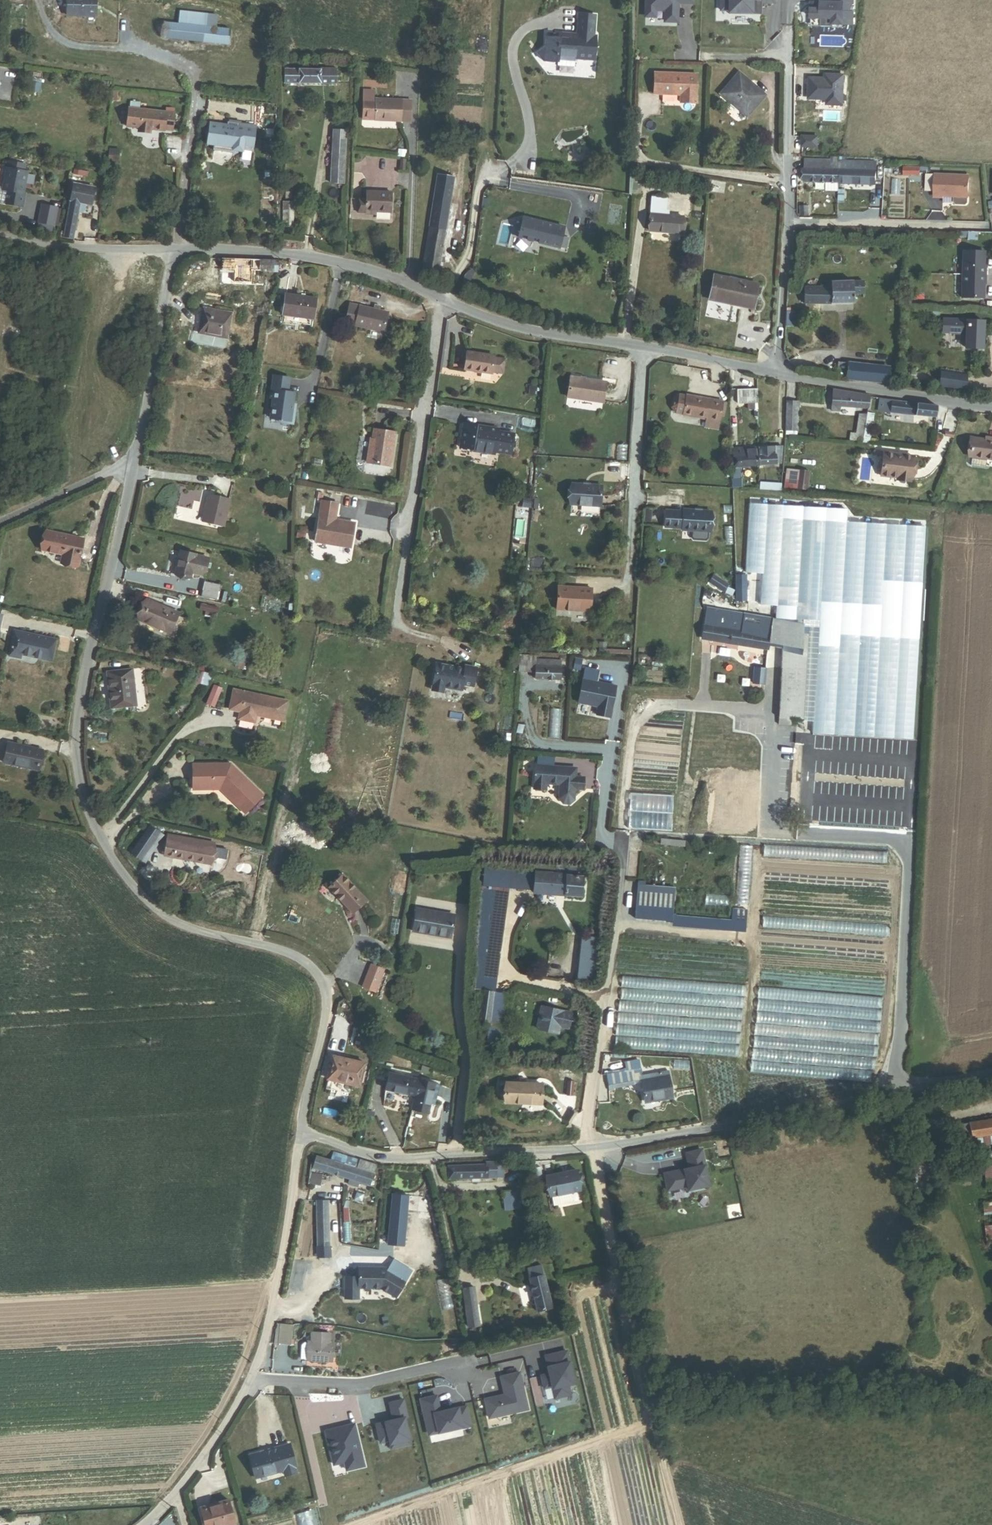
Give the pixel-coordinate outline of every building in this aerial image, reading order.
[(67,16),(95,16),(96,0),(67,0),(67,16)] [(654,18),(656,10),(663,10),(664,22),(678,24),(678,4),(694,5),(694,0),(643,0),(643,17),(654,18)] [(759,13),(762,4),(774,4),(775,0),(719,0),(719,11),(726,13),(759,13)] [(811,26),(853,26),(851,4),(854,2),(854,0),(838,0),(838,1),(811,1),(811,26)] [(214,29),(216,15),(187,12),(186,26),(214,29)] [(594,60),(596,36),(594,36),(595,16),(578,14),(577,35),(558,34),(558,38),(545,37),(545,46),(536,53),(544,62),(557,63),(557,66),(574,67),(575,59),(594,60)] [(228,46),(230,31),(214,29),(186,26),(163,24),(163,27),(157,27),(156,34),(162,35),(162,39),(228,46)] [(336,84),(336,69),(321,69),(321,68),(298,68),(298,84),(336,84)] [(766,95),(739,72),(720,94),(747,117),(766,95)] [(696,104),(697,74),(654,73),(654,94),(680,95),(680,103),(696,104)] [(826,106),(843,106),(845,75),(824,73),(806,74),(807,100),(825,100),(826,106)] [(374,92),(364,92),(363,119),(375,119),(375,120),(391,120),(391,118),(400,118),(400,121),(411,121),(411,100),(375,99),(373,99),(374,92)] [(174,113),(129,109),(127,127),(139,128),(138,130),(150,132),(150,129),(164,131),(164,130),(172,130),(174,113)] [(242,150),(245,126),(236,125),(236,127),(217,124),(214,146),(233,149),(233,150),(242,151),(242,150)] [(332,168),(343,168),(345,131),(333,130),(332,168)] [(109,162),(118,163),(118,150),(110,150),(109,162)] [(827,183),(840,183),(840,170),(841,163),(833,162),(833,160),(806,159),(805,182),(827,183)] [(23,193),(27,172),(23,172),(25,165),(8,162),(7,169),(6,169),(2,190),(8,191),(6,204),(22,207),(25,193),(23,193)] [(877,171),(882,171),(882,164),(841,163),(840,170),(877,171)] [(930,172),(930,167),(920,167),(905,166),(905,175),(920,175),(920,172),(930,172)] [(331,183),(342,184),(343,168),(332,168),(331,183)] [(840,183),(876,184),(877,171),(840,170),(840,183)] [(969,199),(970,175),(934,173),(933,199),(943,199),(943,198),(954,198),(954,199),(960,199),(960,198),(969,199)] [(422,274),(438,276),(453,179),(437,176),(422,274)] [(634,190),(643,191),(644,177),(635,177),(634,190)] [(82,214),(84,204),(90,206),(93,189),(72,185),(63,232),(61,232),(60,238),(72,241),(77,213),(82,214)] [(391,212),(392,193),(366,191),(366,199),(358,199),(358,213),(365,213),(365,214),(376,214),(376,211),(391,212)] [(652,230),(682,232),(683,216),(666,215),(667,198),(654,197),(652,230)] [(283,228),(293,228),(293,203),(283,203),(283,228)] [(52,225),(55,208),(41,205),(38,222),(52,225)] [(568,241),(561,239),(564,228),(523,219),(518,238),(566,249),(568,241)] [(986,252),(963,251),(961,300),(985,300),(985,286),(986,286),(987,267),(986,266),(986,252)] [(277,267),(277,258),(222,257),(222,265),(277,267)] [(710,298),(754,307),(758,282),(715,274),(710,298)] [(854,295),(865,294),(864,281),(832,281),(832,283),(829,283),(829,287),(822,287),(811,287),(806,287),(806,303),(854,303),(854,295)] [(284,315),(317,321),(320,301),(288,295),(284,315)] [(383,332),(388,313),(349,304),(345,323),(383,332)] [(228,339),(233,313),(204,307),(202,316),(197,315),(194,326),(200,328),(199,333),(228,339)] [(792,321),(795,321),(795,312),(791,311),(791,308),(787,308),(786,327),(792,327),(792,321)] [(986,320),(942,319),(942,335),(951,335),(951,336),(964,337),(964,353),(985,353),(986,320)] [(492,374),(495,355),(467,350),(464,370),(492,374)] [(889,382),(889,380),(890,368),(839,363),(838,376),(889,382)] [(889,380),(904,382),(906,370),(890,368),(889,380)] [(942,384),(965,387),(967,375),(944,372),(942,384)] [(290,378),(271,375),(267,401),(270,401),(267,422),(292,426),(295,406),(293,406),(294,394),(288,393),(290,378)] [(570,377),(567,398),(603,403),(606,382),(570,377)] [(841,412),(841,405),(868,408),(869,407),(870,398),(871,393),(833,388),(831,411),(841,412)] [(738,403),(758,403),(758,389),(738,389),(738,403)] [(723,417),(726,402),(722,401),(686,395),(683,416),(706,420),(705,428),(717,430),(720,416),(723,417)] [(936,417),(937,406),(879,399),(877,412),(936,417)] [(797,431),(799,402),(798,402),(787,401),(786,434),(796,436),(796,431),(797,431)] [(870,443),(875,410),(868,409),(867,415),(863,442),(870,443)] [(854,441),(863,442),(867,415),(859,414),(855,434),(854,441)] [(511,455),(515,431),(498,429),(498,430),(476,427),(476,426),(463,424),(459,448),(473,450),(473,452),(495,455),(495,453),(511,455)] [(390,466),(395,433),(373,429),(372,439),(370,439),(366,463),(390,466)] [(843,440),(854,441),(855,434),(844,432),(843,440)] [(985,440),(971,438),(969,456),(972,457),(970,465),(985,468),(987,459),(991,460),(991,441),(985,440)] [(781,465),(782,447),(759,447),(759,449),(759,466),(781,465)] [(740,467),(759,466),(759,449),(734,449),(734,468),(740,467)] [(910,482),(913,456),(883,453),(880,476),(896,478),(896,480),(910,482)] [(735,486),(743,486),(742,478),(741,478),(734,479),(735,486)] [(572,484),(570,504),(600,507),(602,485),(572,484)] [(230,532),(236,503),(219,500),(220,497),(212,495),(205,526),(230,532)] [(335,520),(337,504),(321,501),(315,543),(350,548),(354,523),(335,520)] [(797,504),(757,502),(751,602),(792,605),(797,504)] [(711,533),(712,510),(683,509),(683,510),(665,509),(664,528),(682,529),(682,532),(690,532),(690,537),(693,540),(706,541),(709,538),(709,533),(711,533)] [(913,740),(926,527),(801,520),(796,606),(776,605),(775,618),(772,618),(772,623),(771,627),(745,623),(745,619),(746,614),(743,613),(708,606),(702,637),(782,651),(779,724),(791,725),(791,718),(798,718),(803,620),(810,620),(819,621),(812,733),(913,740)] [(77,566),(83,539),(46,531),(42,550),(62,555),(60,562),(77,566)] [(210,577),(213,562),(183,556),(178,580),(193,582),(194,579),(204,582),(210,577)] [(714,574),(708,582),(723,593),(729,584),(714,574)] [(220,605),(223,589),(208,586),(204,602),(220,605)] [(558,586),(556,610),(590,612),(592,588),(558,586)] [(142,619),(175,634),(185,611),(152,596),(142,619)] [(806,718),(810,620),(803,620),(798,718),(806,718)] [(25,657),(55,662),(59,641),(15,633),(11,658),(24,660),(25,657)] [(561,668),(578,669),(579,660),(562,659),(562,661),(537,660),(537,655),(521,654),(520,673),(535,673),(534,680),(561,681),(561,668)] [(473,687),(476,668),(465,666),(464,669),(436,664),(431,690),(443,692),(444,688),(461,691),(462,685),(473,687)] [(597,671),(583,668),(577,701),(597,703),(597,714),(611,716),(616,686),(596,682),(597,671)] [(129,708),(142,706),(136,669),(110,673),(117,717),(130,715),(129,708)] [(283,722),(288,701),(233,689),(229,710),(240,712),(238,719),(255,723),(256,716),(283,722)] [(6,763),(41,769),(45,747),(10,741),(6,763)] [(262,795),(230,764),(192,764),(192,790),(220,790),(226,785),(240,799),(235,804),(244,813),(262,795)] [(574,779),(575,770),(535,767),(533,790),(545,791),(545,787),(545,785),(559,786),(558,800),(563,805),(569,806),(573,802),(574,790),(582,791),(583,779),(574,779)] [(240,799),(226,785),(220,790),(235,804),(240,799)] [(129,854),(141,862),(160,834),(147,826),(129,854)] [(208,864),(211,843),(168,836),(164,857),(208,864)] [(497,994),(495,994),(509,890),(534,892),(536,868),(486,863),(478,925),(475,989),(478,990),(477,995),(481,996),(477,1024),(492,1027),(497,994)] [(564,897),(581,898),(583,877),(579,877),(579,868),(536,865),(536,868),(534,892),(565,894),(564,897)] [(354,915),(367,903),(344,878),(331,890),(354,915)] [(673,890),(637,886),(634,920),(670,923),(673,890)] [(413,931),(450,937),(453,915),(417,909),(413,931)] [(577,982),(589,983),(594,937),(582,936),(577,982)] [(362,986),(375,991),(383,968),(370,963),(362,986)] [(567,1028),(571,1013),(541,1007),(536,1029),(558,1033),(559,1027),(567,1028)] [(327,1081),(361,1088),(366,1063),(333,1056),(327,1081)] [(643,1070),(642,1063),(630,1066),(631,1073),(643,1070)] [(611,1089),(639,1083),(638,1078),(644,1077),(643,1070),(631,1073),(609,1077),(611,1089)] [(386,1091),(415,1097),(419,1080),(389,1074),(386,1091)] [(650,1105),(675,1100),(671,1078),(646,1083),(650,1105)] [(412,1110),(430,1114),(436,1084),(419,1080),(415,1097),(412,1110)] [(572,1096),(574,1082),(567,1081),(566,1096),(572,1096)] [(640,1089),(639,1083),(611,1089),(612,1095),(640,1089)] [(506,1103),(542,1105),(543,1086),(507,1084),(506,1103)] [(991,1143),(991,1119),(970,1122),(974,1146),(991,1143)] [(957,1149),(974,1146),(970,1122),(953,1125),(957,1149)] [(710,1186),(701,1148),(684,1152),(687,1167),(661,1172),(666,1192),(685,1188),(686,1191),(710,1186)] [(330,1160),(357,1168),(359,1160),(332,1152),(330,1160)] [(317,1170),(370,1186),(377,1165),(359,1160),(357,1168),(330,1160),(316,1156),(312,1169),(317,1170)] [(498,1179),(498,1177),(498,1163),(498,1162),(486,1162),(487,1165),(449,1167),(450,1180),(498,1179)] [(579,1196),(572,1166),(543,1173),(549,1202),(579,1196)] [(506,1212),(522,1210),(521,1192),(504,1194),(506,1212)] [(409,1210),(410,1198),(394,1196),(392,1209),(409,1210)] [(991,1247),(991,1201),(984,1202),(988,1248),(991,1247)] [(318,1247),(331,1247),(330,1202),(316,1202),(318,1247)] [(409,1210),(392,1209),(391,1221),(407,1223),(409,1210)] [(390,1234),(406,1235),(407,1223),(391,1221),(390,1234)] [(389,1246),(405,1248),(406,1235),(390,1234),(389,1246)] [(318,1258),(331,1258),(331,1247),(318,1247),(318,1249),(318,1258)] [(534,1267),(532,1257),(526,1259),(528,1269),(534,1267)] [(389,1271),(388,1270),(360,1269),(359,1289),(382,1290),(383,1288),(386,1290),(385,1292),(397,1299),(413,1272),(394,1262),(389,1271)] [(539,1313),(553,1309),(543,1265),(534,1267),(528,1269),(539,1313)] [(469,1328),(481,1327),(476,1288),(464,1290),(469,1328)] [(291,1325),(278,1324),(277,1345),(289,1346),(291,1325)] [(327,1342),(328,1334),(308,1333),(307,1340),(304,1340),(304,1345),(303,1361),(330,1363),(331,1342),(327,1342)] [(567,1351),(543,1356),(553,1389),(556,1400),(569,1396),(574,1382),(567,1351)] [(505,1395),(485,1398),(490,1418),(529,1407),(520,1374),(499,1378),(505,1395)] [(439,1395),(418,1399),(422,1412),(428,1433),(437,1431),(464,1429),(472,1427),(465,1406),(460,1407),(439,1408),(439,1395)] [(402,1398),(389,1404),(390,1417),(384,1422),(388,1446),(393,1450),(413,1445),(407,1416),(402,1398)] [(353,1424),(324,1431),(332,1463),(342,1463),(345,1470),(364,1467),(353,1424)] [(292,1463),(295,1463),(288,1440),(248,1452),(255,1475),(281,1467),(283,1473),(294,1469),(292,1463)] [(228,1500),(198,1509),(202,1524),(235,1524),(228,1500)]
